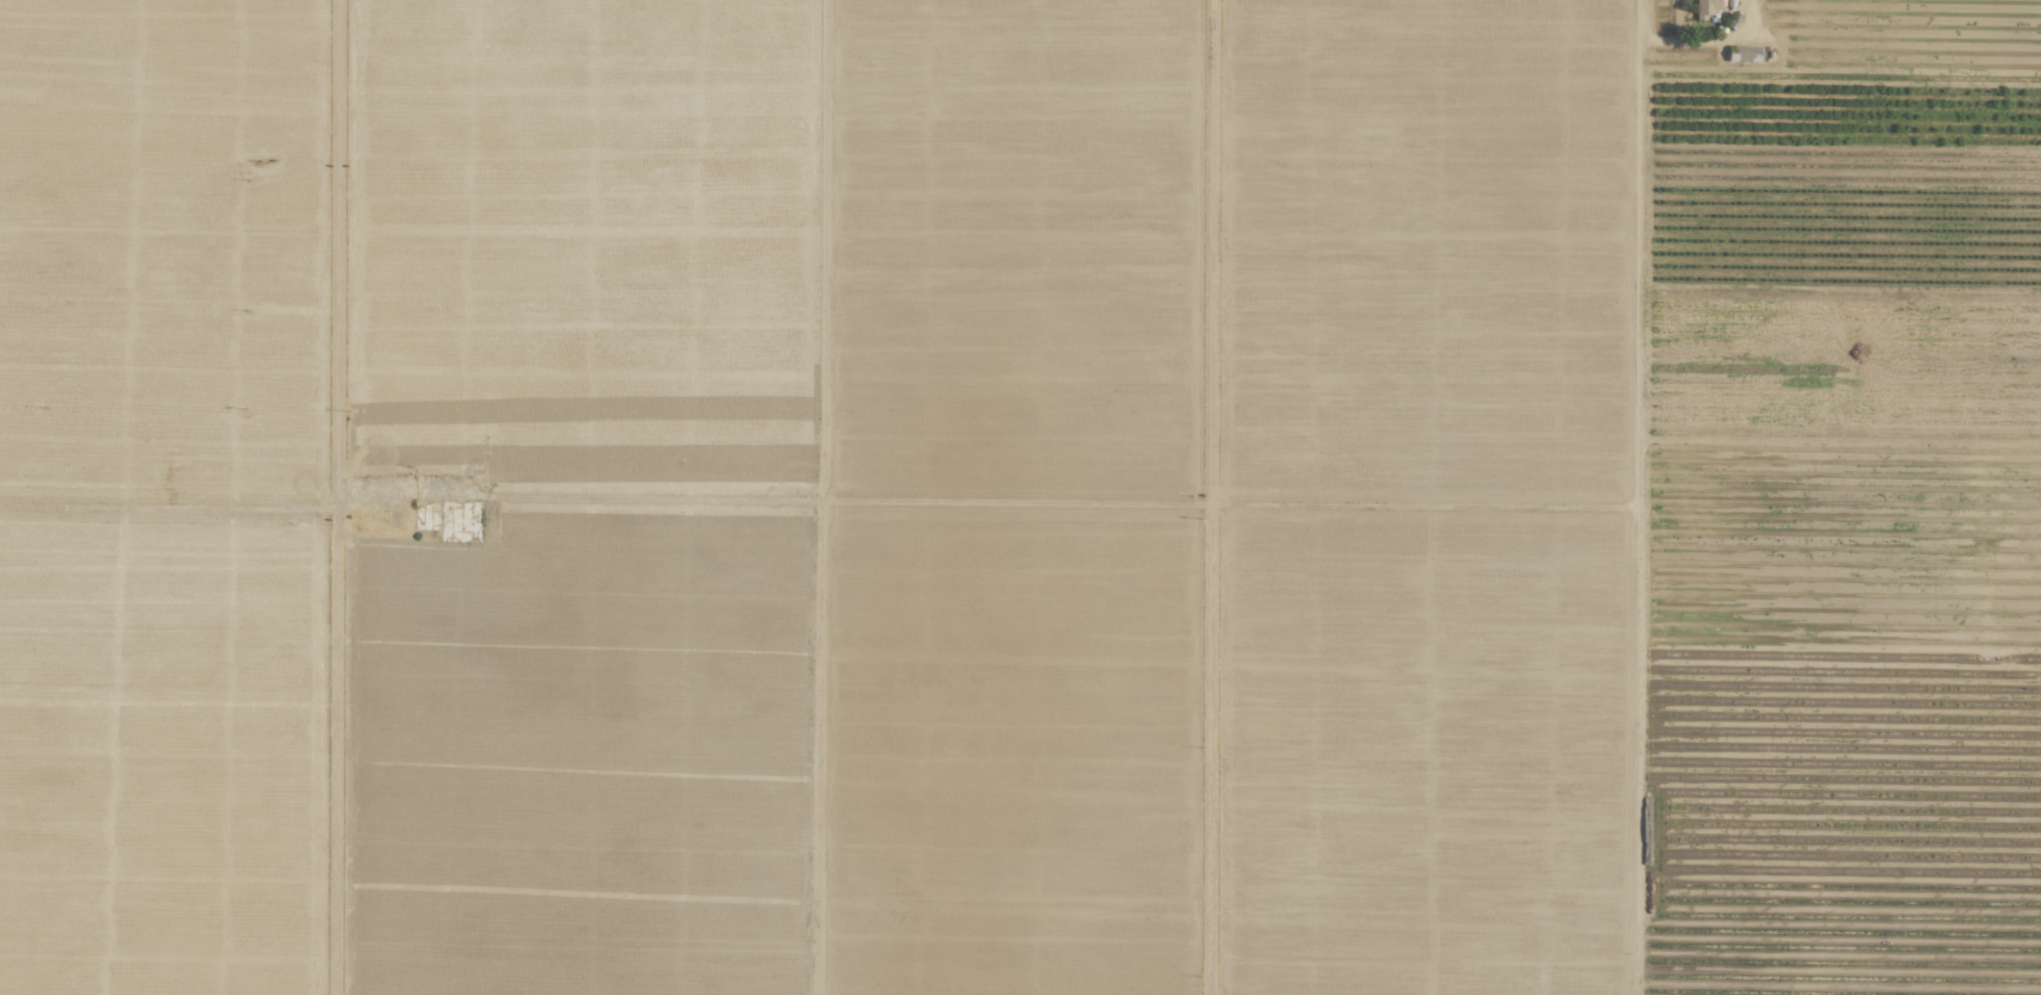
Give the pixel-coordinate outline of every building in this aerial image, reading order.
[(1695,21),(1705,20),(1705,13),(1719,13),(1719,0),(1695,0),(1695,21)] [(1758,62),(1759,47),(1729,46),(1728,61),(1758,62)]
